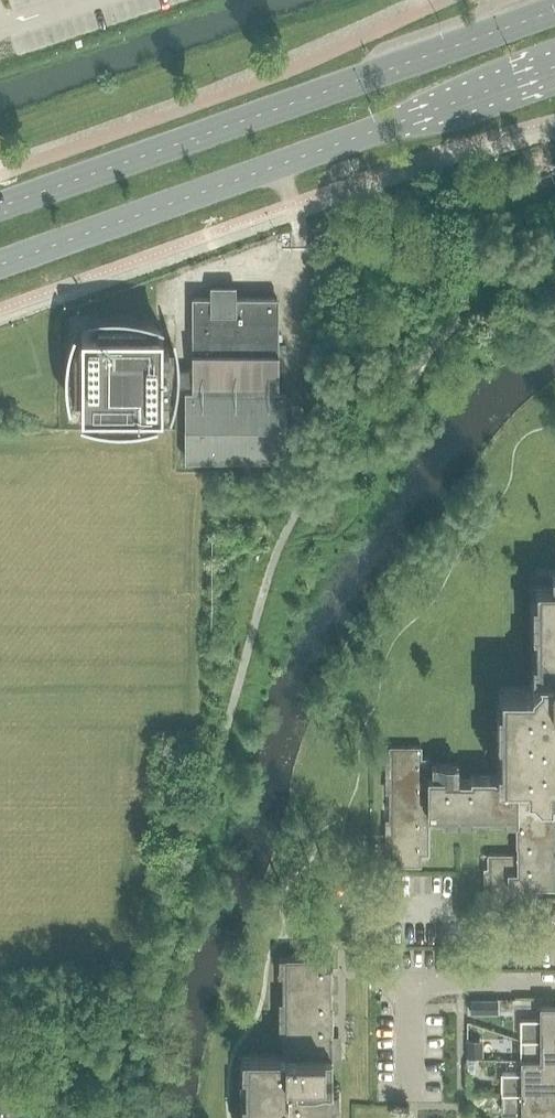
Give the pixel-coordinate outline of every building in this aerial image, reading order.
[(187,428),(187,459),(212,459),(285,458),(285,438),(285,429),(284,399),(284,391),(277,391),(277,387),(277,298),(194,298),(194,369),(194,385),(194,387),(194,391),(187,391),(187,399),(187,428)] [(70,368),(70,372),(70,375),(70,378),(70,381),(70,382),(70,384),(71,386),(71,387),(71,391),(72,394),(72,395),(72,397),(73,400),(75,399),(75,398),(75,397),(74,396),(74,394),(81,394),(82,411),(98,411),(98,418),(96,418),(95,417),(93,417),(92,419),(95,420),(98,420),(101,421),(102,421),(104,421),(107,421),(109,422),(112,422),(115,422),(117,422),(118,422),(121,422),(124,422),(127,422),(130,422),(132,422),(135,422),(138,421),(141,421),(142,421),(144,421),(147,420),(149,420),(152,419),(152,417),(150,417),(149,417),(148,418),(146,418),(146,410),(163,410),(163,394),(170,394),(170,395),(169,397),(169,398),(169,399),(171,400),(172,396),(172,395),(173,392),(173,390),(173,389),(174,385),(176,385),(194,385),(194,369),(176,369),(174,369),(174,362),(174,361),(174,355),(173,352),(173,348),(172,347),(172,344),(171,340),(169,340),(169,342),(169,343),(170,344),(170,346),(163,346),(163,329),(146,329),(146,322),(147,322),(149,322),(150,323),(151,323),(152,321),(149,320),(145,320),(142,319),(139,319),(138,319),(136,318),(133,318),(130,318),(129,318),(127,318),(123,318),(120,318),(117,318),(115,318),(114,318),(111,318),(108,318),(106,319),(105,319),(101,319),(98,320),(97,320),(95,320),(92,321),(93,323),(94,323),(95,322),(96,322),(98,322),(98,329),(81,329),(81,346),(74,346),(74,345),(75,343),(75,342),(75,341),(73,340),(72,343),(72,345),(72,346),(71,350),(71,353),(71,354),(70,356),(70,359),(70,362),(70,363),(70,365),(70,368)] [(319,424),(319,413),(308,413),(308,424),(319,424)] [(510,915),(520,915),(520,905),(538,905),(538,886),(554,886),(554,797),(554,569),(536,569),(536,572),(538,572),(538,583),(536,583),(536,584),(539,584),(538,672),(538,674),(539,674),(539,677),(532,685),(532,687),(500,687),(500,689),(504,689),(504,776),(495,776),(471,776),(471,779),(454,779),(454,764),(433,764),(433,767),(430,767),(430,758),(422,758),(422,746),(392,746),(391,866),(421,866),(421,855),(429,855),(429,826),(429,814),(517,814),(517,824),(516,824),(516,843),(517,843),(517,854),(490,854),(490,915),(510,915)] [(333,1110),(333,1078),(333,1046),(333,1014),(333,982),(333,949),(315,949),(315,956),(285,956),(285,982),(285,1014),(285,1046),(285,1047),(287,1047),(287,1055),(248,1055),(248,1078),(248,1110),(248,1117),(333,1117),(333,1110)] [(484,1000),(470,1000),(470,1013),(484,1013),(484,1000)] [(521,1039),(554,1039),(554,1005),(540,1005),(540,1019),(521,1019),(521,1039)] [(521,1039),(521,1059),(540,1059),(540,1074),(554,1074),(554,1039),(521,1039)] [(521,1059),(521,1073),(502,1073),(502,1093),(554,1093),(554,1074),(540,1074),(540,1059),(521,1059)] [(502,1093),(502,1113),(521,1113),(521,1117),(540,1117),(540,1113),(554,1113),(554,1093),(502,1093)]
